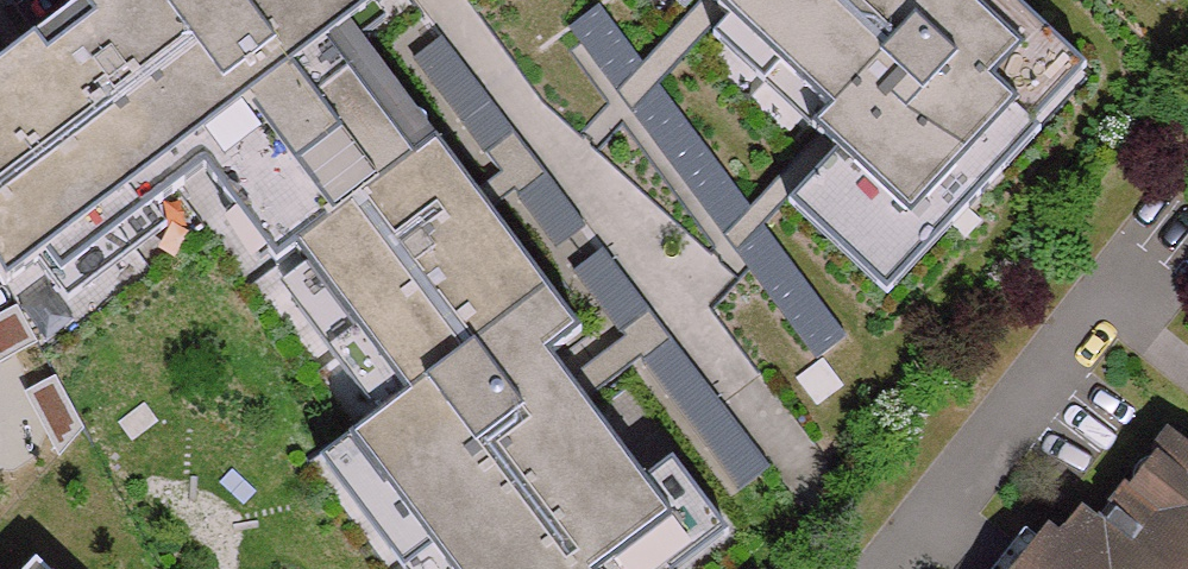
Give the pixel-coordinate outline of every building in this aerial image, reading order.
[(93,9),(45,44),(32,27),(0,50),(0,260),(4,268),(32,248),(40,242),(55,263),(147,196),(183,170),(172,155),(193,142),(203,155),(269,253),(289,240),(301,255),(397,386),(341,427),(443,568),(625,568),(704,511),(661,454),(633,474),(537,350),(554,338),(521,298),(540,284),(429,131),(409,147),(324,30),(366,0),(86,0),(93,9)] [(32,27),(45,44),(93,9),(86,0),(70,0),(32,27)] [(632,51),(594,0),(592,0),(565,21),(606,79),(632,51)] [(709,0),(682,0),(678,4),(606,79),(627,105),(706,31),(724,15),(709,0)] [(724,15),(821,108),(805,125),(830,149),(806,174),(878,244),(921,199),(945,222),(996,169),(972,146),(1063,52),(1008,0),(709,0),(724,15)] [(409,147),(429,131),(356,35),(378,17),(366,1),(324,30),(409,147)] [(706,31),(805,125),(821,108),(724,15),(706,31)] [(972,146),(996,169),(1030,130),(1023,123),(1078,68),(1063,52),(972,146)] [(741,202),(653,81),(627,105),(714,228),(741,202)] [(830,149),(810,130),(741,202),(714,228),(729,248),(755,223),(780,200),(830,149)] [(877,293),(945,222),(921,199),(878,244),(806,174),(780,200),(877,293)] [(40,242),(32,248),(61,286),(159,215),(147,196),(55,263),(40,242)] [(832,328),(755,223),(729,248),(805,350),(832,328)] [(397,386),(301,255),(271,277),(369,406),(397,386)] [(521,298),(554,338),(570,325),(540,284),(521,298)] [(38,329),(19,295),(0,305),(0,347),(1,348),(38,329)] [(61,441),(90,425),(57,365),(28,381),(61,441)] [(400,568),(443,568),(341,427),(312,447),(400,568)] [(1174,434),(1101,527),(1084,515),(1062,543),(1050,534),(1022,568),(1187,568),(1187,445),(1174,434)] [(716,528),(704,511),(625,568),(660,568),(716,528)] [(26,558),(15,568),(38,568),(26,558)]
